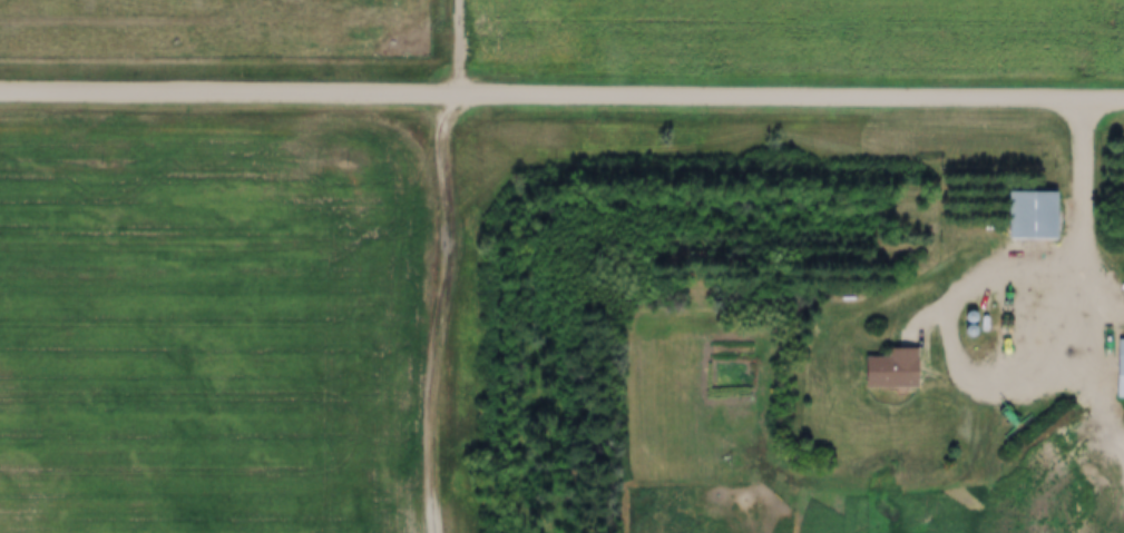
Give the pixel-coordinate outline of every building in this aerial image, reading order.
[(1001,192),(1001,240),(1054,240),(1054,192),(1001,192)] [(1109,339),(1108,399),(1123,399),(1123,340),(1109,339)] [(910,349),(880,349),(880,357),(856,357),(856,388),(910,389),(910,349)]
